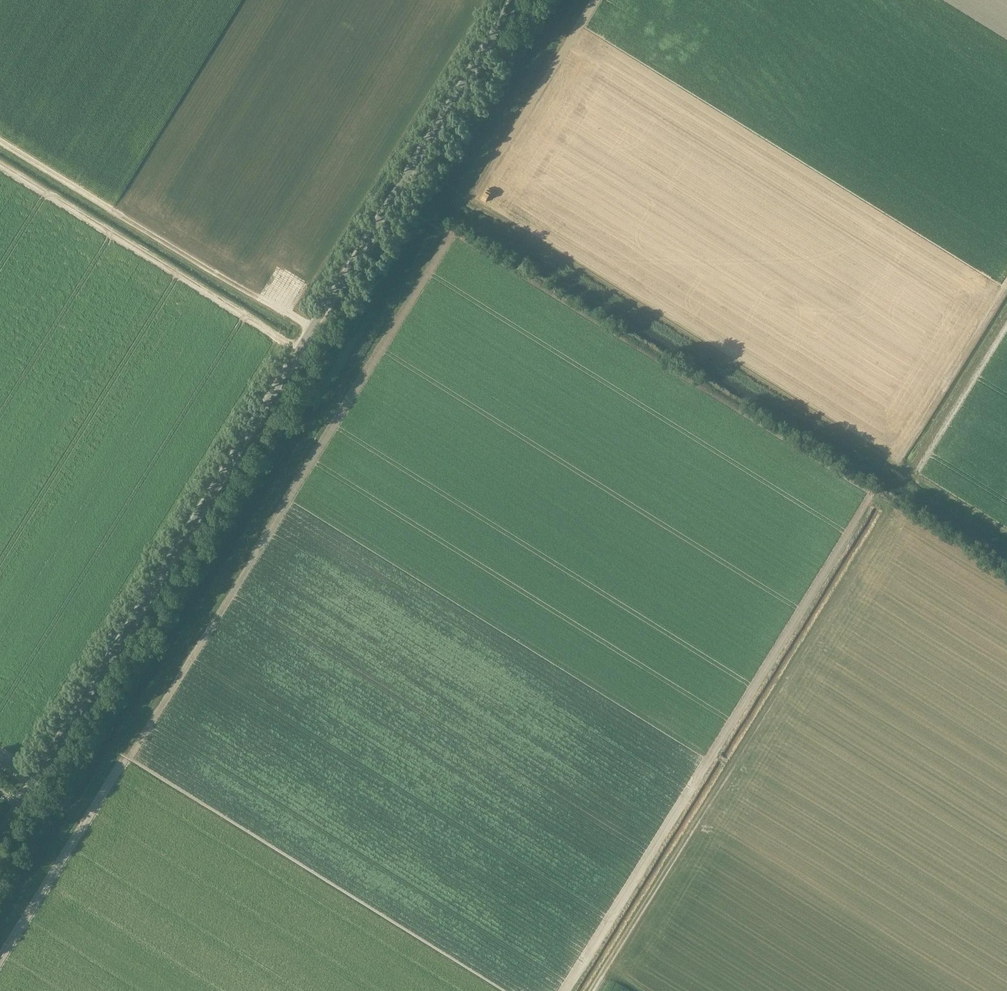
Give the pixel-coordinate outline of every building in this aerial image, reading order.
[(914,526),(911,531),(929,543),(933,538),(914,526)]
